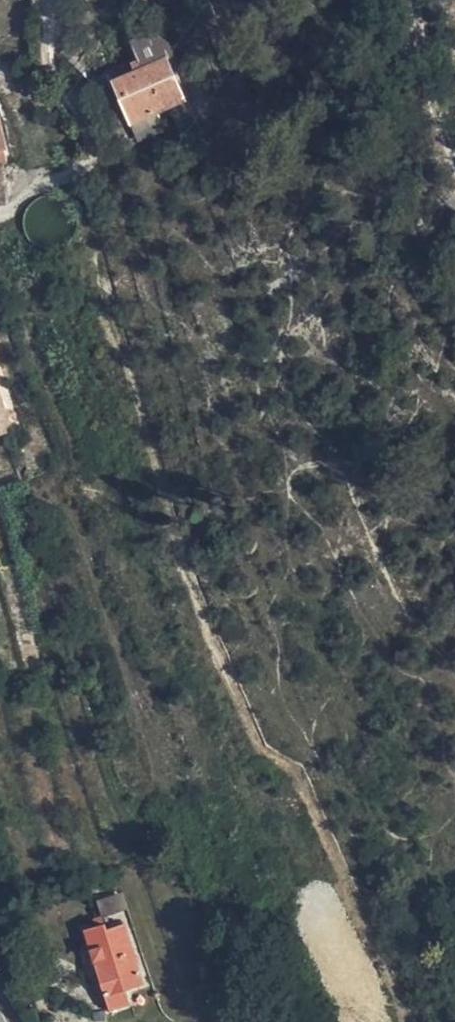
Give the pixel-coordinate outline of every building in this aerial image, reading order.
[(155,37),(163,68),(171,65),(160,35),(155,37)] [(138,76),(163,68),(155,37),(127,47),(138,76)] [(151,125),(180,114),(163,68),(138,76),(105,88),(121,135),(124,135),(141,128),(145,145),(155,141),(151,125)] [(129,151),(145,145),(141,128),(124,135),(129,151)] [(6,147),(0,149),(0,154),(1,161),(8,160),(6,147)] [(8,163),(0,164),(0,213),(15,210),(13,202),(8,163)] [(13,431),(0,384),(0,434),(13,431)] [(93,955),(100,978),(110,1009),(131,1002),(127,990),(146,983),(127,927),(107,934),(105,927),(103,928),(100,920),(96,921),(99,928),(86,932),(93,955)] [(93,980),(100,978),(93,955),(86,958),(93,980)]
